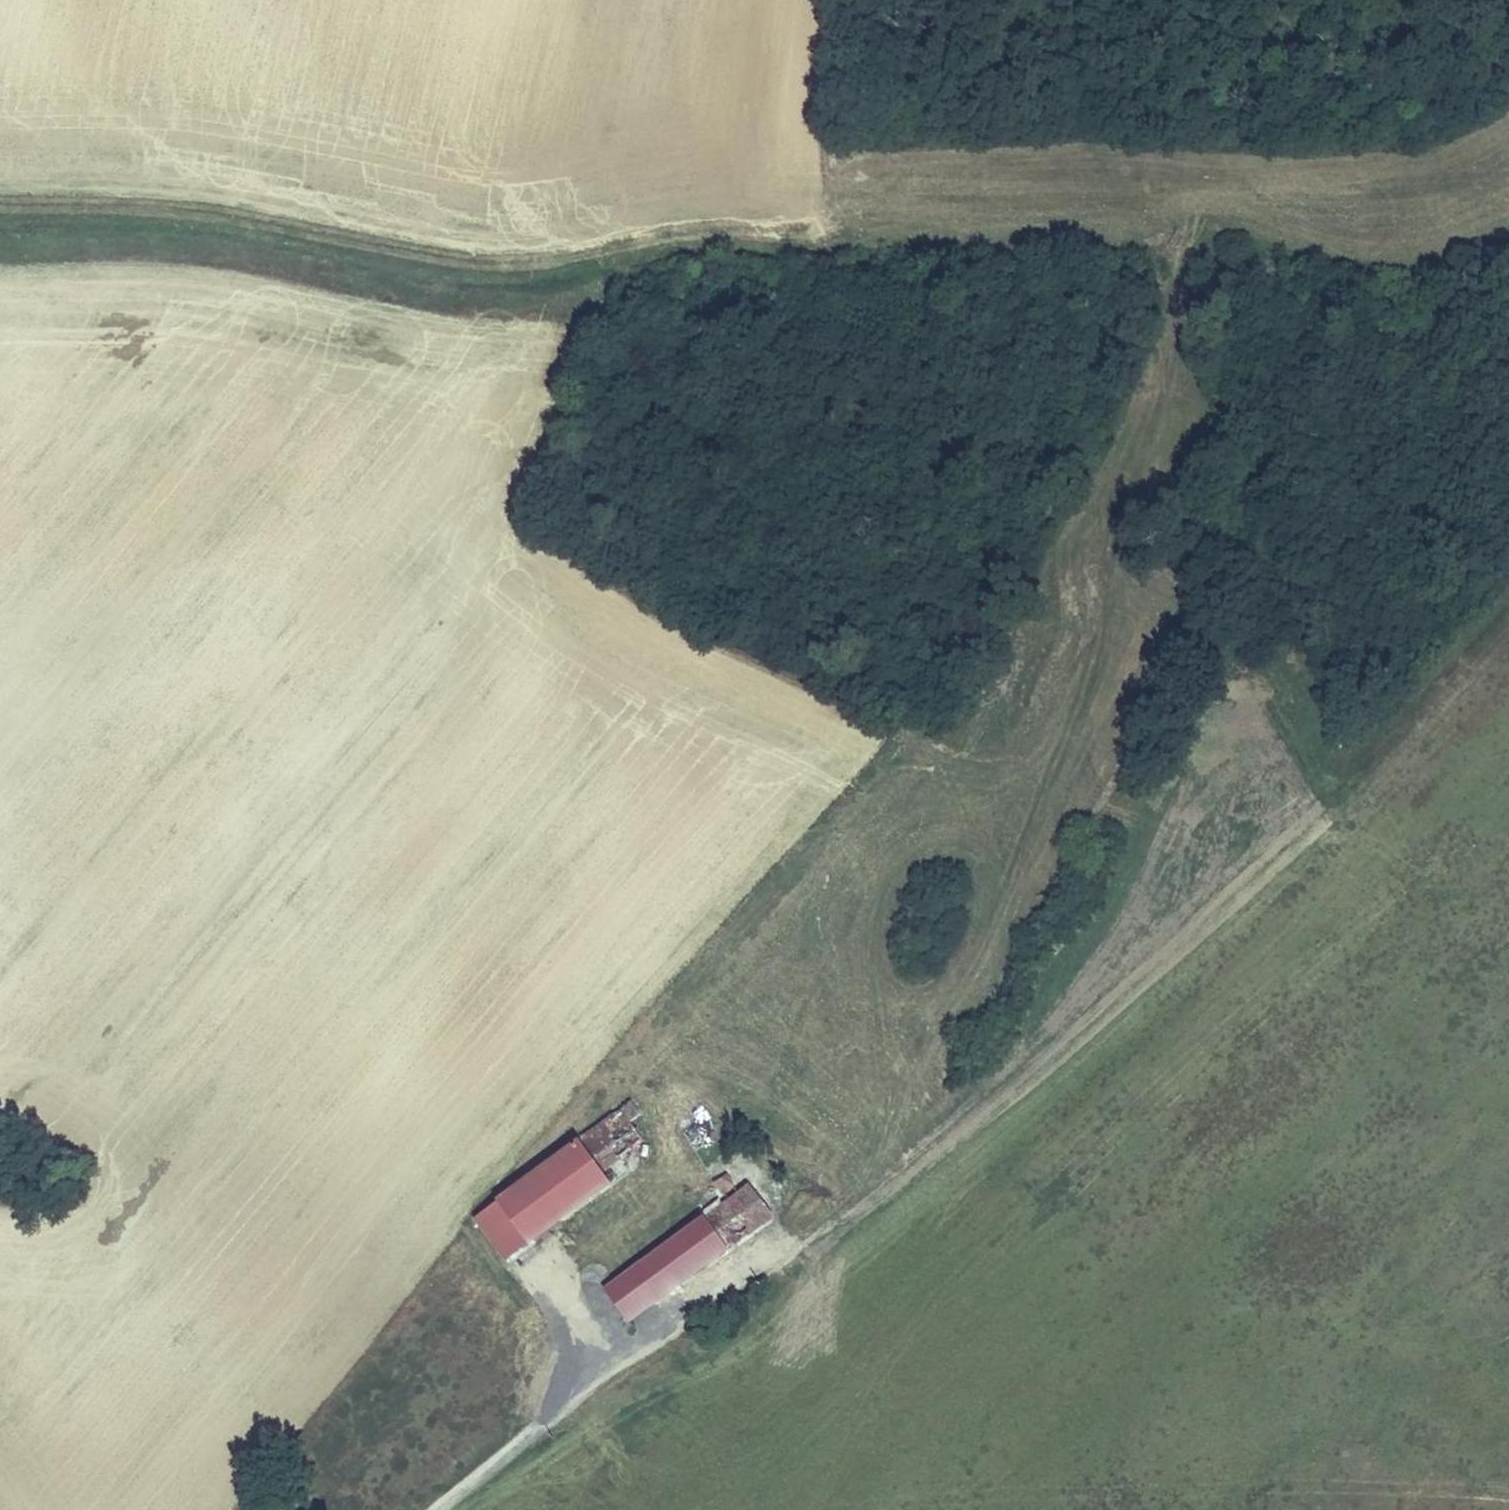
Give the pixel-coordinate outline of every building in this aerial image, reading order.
[(517,1173),(474,1203),(503,1249),(586,1190),(577,1178),(622,1148),(609,1129),(621,1122),(612,1109),(536,1160),(517,1173)] [(696,1214),(622,1270),(641,1296),(741,1223),(723,1198),(711,1205),(700,1188),(686,1197),(696,1214)] [(450,1219),(480,1265),(503,1249),(474,1203),(450,1219)] [(641,1296),(622,1270),(589,1295),(603,1320),(617,1313),(641,1296)]
